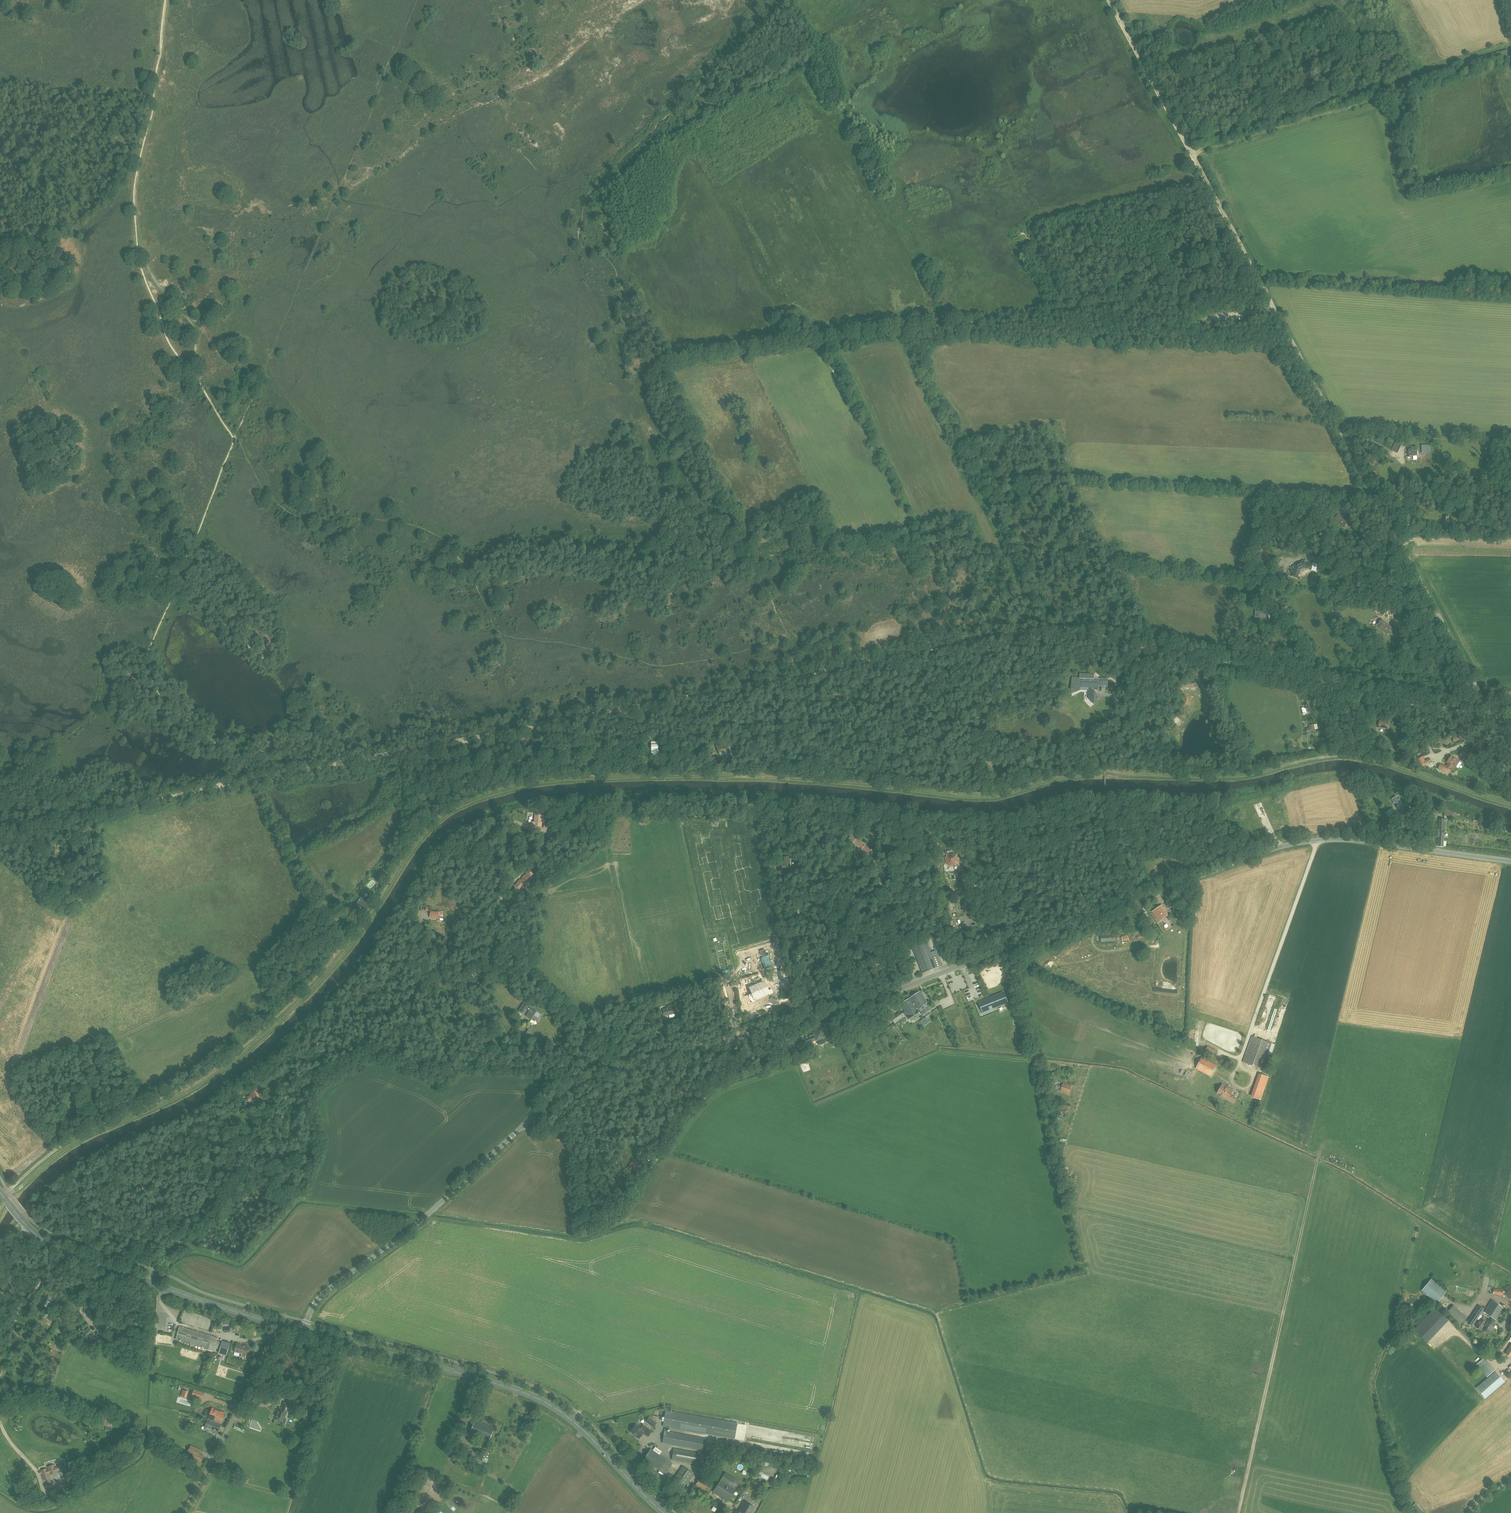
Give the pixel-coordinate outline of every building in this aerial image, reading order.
[(1429,445),(1421,446),(1421,447),(1422,454),(1430,453),(1429,445)] [(1409,457),(1417,456),(1417,447),(1410,447),(1410,449),(1408,449),(1409,457)] [(1344,527),(1348,522),(1344,519),(1338,515),(1334,520),(1340,525),(1341,524),(1344,527)] [(1297,565),(1293,567),(1295,569),(1293,576),(1297,578),(1299,572),(1300,571),(1301,572),(1302,572),(1304,571),(1305,570),(1305,568),(1306,568),(1311,569),(1312,565),(1305,563),(1304,561),(1300,563),(1299,563),(1298,563),(1297,565)] [(1282,574),(1282,573),(1278,572),(1276,578),(1286,581),(1288,576),(1282,574)] [(1388,632),(1392,627),(1388,624),(1388,625),(1382,620),(1378,624),(1381,626),(1379,627),(1382,630),(1385,632),(1386,630),(1388,631),(1388,632)] [(1080,677),(1072,677),(1071,693),(1080,690),(1080,687),(1090,687),(1090,698),(1094,703),(1099,699),(1094,693),(1094,687),(1098,688),(1098,686),(1108,686),(1108,679),(1098,678),(1094,678),(1095,674),(1080,674),(1080,677)] [(1379,728),(1388,729),(1388,721),(1380,721),(1379,728)] [(1309,725),(1310,728),(1306,728),(1307,732),(1315,731),(1314,729),(1317,729),(1316,724),(1314,724),(1309,725)] [(580,749),(573,750),(574,755),(577,755),(581,754),(583,754),(582,751),(585,751),(585,749),(585,748),(584,748),(584,747),(585,747),(585,743),(581,744),(581,747),(580,747),(580,749)] [(719,753),(726,750),(724,747),(722,748),(722,746),(720,746),(719,743),(715,744),(719,753)] [(1447,766),(1444,765),(1440,764),(1439,769),(1450,773),(1452,768),(1451,768),(1453,766),(1456,768),(1460,761),(1452,755),(1447,762),(1449,763),(1447,766)] [(1425,760),(1423,756),(1419,758),(1422,765),(1431,761),(1430,758),(1425,760)] [(1396,796),(1392,799),(1394,803),(1396,802),(1398,806),(1397,807),(1400,812),(1406,808),(1400,799),(1398,800),(1396,796)] [(531,824),(530,827),(536,828),(536,825),(540,826),(540,827),(541,827),(542,819),(546,819),(546,816),(542,815),(537,815),(536,818),(535,818),(534,822),(533,822),(533,824),(531,824)] [(62,853),(64,846),(58,845),(57,847),(56,846),(56,845),(54,844),(53,847),(55,847),(55,849),(51,848),(50,850),(51,850),(51,851),(51,853),(55,854),(56,852),(60,853),(62,854),(62,853)] [(862,844),(860,847),(863,849),(862,850),(868,855),(871,850),(865,845),(865,846),(862,844)] [(959,861),(957,853),(946,855),(947,857),(946,857),(947,864),(949,863),(951,865),(955,864),(956,862),(959,861)] [(781,858),(780,858),(780,859),(781,859),(782,866),(790,865),(789,856),(781,857),(781,858)] [(520,880),(516,885),(520,889),(524,884),(526,885),(528,885),(531,882),(531,880),(530,880),(532,877),(531,876),(533,874),(528,870),(527,872),(528,873),(524,878),(523,877),(523,878),(521,881),(520,880)] [(375,877),(370,883),(374,886),(379,881),(375,877)] [(79,901),(85,896),(82,893),(81,894),(79,892),(75,896),(79,901)] [(369,909),(366,906),(362,903),(364,901),(361,898),(351,908),(355,912),(354,913),(356,916),(358,914),(362,918),(365,915),(364,914),(369,909)] [(1159,922),(1169,915),(1162,905),(1152,912),(1159,922)] [(1143,909),(1137,913),(1141,920),(1148,915),(1143,909)] [(433,911),(430,910),(429,912),(430,912),(430,917),(433,917),(433,918),(438,919),(438,917),(440,917),(441,911),(438,911),(438,912),(433,911)] [(336,927),(334,923),(336,922),(335,919),(338,918),(336,913),(327,917),(333,929),(336,927)] [(1116,941),(1116,933),(1101,934),(1101,942),(1116,941)] [(927,941),(913,946),(923,972),(941,965),(937,954),(932,956),(927,941)] [(206,987),(200,979),(196,982),(202,990),(206,987)] [(763,995),(769,993),(768,991),(765,992),(761,983),(755,986),(757,991),(752,993),(753,994),(753,995),(749,997),(751,1002),(755,1000),(755,999),(760,997),(759,995),(762,993),(763,995)] [(920,991),(910,998),(918,1009),(919,1008),(923,1015),(924,1014),(925,1015),(930,1012),(929,1011),(930,1010),(926,1003),(927,1003),(920,991)] [(983,1005),(981,1006),(982,1009),(984,1008),(985,1012),(995,1008),(994,1006),(996,1005),(1004,1002),(1003,1000),(1006,998),(1004,994),(1001,995),(1001,994),(990,998),(981,1002),(983,1005)] [(896,1022),(897,1022),(900,1020),(899,1019),(902,1018),(905,1016),(905,1015),(907,1014),(908,1016),(908,1017),(911,1021),(920,1015),(921,1015),(917,1009),(918,1009),(910,998),(901,1004),(900,1005),(905,1012),(903,1014),(901,1011),(898,1013),(896,1015),(896,1014),(892,1017),(895,1022),(895,1023),(896,1022)] [(524,1004),(519,1011),(523,1013),(525,1009),(526,1009),(528,1007),(524,1004)] [(664,1016),(674,1013),(673,1007),(672,1007),(672,1005),(667,1006),(667,1008),(663,1009),(664,1014),(664,1016)] [(529,1011),(526,1016),(532,1020),(534,1021),(534,1020),(535,1021),(537,1022),(541,1015),(535,1011),(533,1013),(529,1011)] [(833,1039),(828,1026),(822,1028),(823,1031),(821,1032),(821,1030),(814,1033),(815,1035),(813,1036),(813,1034),(797,1040),(799,1046),(815,1040),(816,1039),(817,1040),(824,1037),(823,1036),(824,1036),(827,1041),(833,1039)] [(1272,1043),(1252,1036),(1243,1062),(1263,1069),(1272,1043)] [(1208,1046),(1205,1051),(1212,1056),(1215,1050),(1208,1046)] [(1202,1057),(1196,1068),(1210,1076),(1216,1065),(1202,1057)] [(1253,1084),(1251,1087),(1232,1079),(1230,1083),(1251,1093),(1254,1085),(1253,1084)] [(1059,1088),(1062,1089),(1060,1092),(1069,1095),(1072,1086),(1064,1083),(1063,1086),(1060,1085),(1059,1088)] [(277,1092),(273,1085),(268,1088),(272,1095),(277,1092)] [(1227,1099),(1234,1103),(1236,1098),(1230,1095),(1233,1090),(1222,1085),(1218,1093),(1221,1095),(1220,1096),(1227,1099)] [(1256,1086),(1252,1096),(1260,1099),(1264,1089),(1256,1086)] [(258,1099),(260,1098),(260,1096),(261,1096),(260,1093),(259,1093),(257,1089),(252,1091),(253,1093),(250,1095),(250,1096),(247,1098),(249,1103),(255,1100),(258,1099)] [(1214,1097),(1210,1104),(1215,1106),(1218,1100),(1214,1097)] [(1071,1108),(1064,1104),(1059,1113),(1065,1117),(1071,1108)] [(650,1151),(646,1156),(651,1160),(655,1155),(650,1151)] [(636,1173),(632,1170),(635,1167),(638,1170),(641,1166),(634,1160),(626,1168),(630,1172),(631,1172),(634,1175),(636,1173)] [(1438,1303),(1447,1291),(1432,1278),(1422,1290),(1438,1303)] [(1492,1317),(1496,1319),(1496,1320),(1504,1308),(1492,1300),(1484,1312),(1492,1317)] [(1461,1324),(1467,1318),(1454,1305),(1448,1312),(1461,1324)] [(1484,1309),(1479,1306),(1467,1323),(1472,1326),(1484,1309)] [(1488,1319),(1487,1321),(1486,1320),(1487,1318),(1484,1316),(1482,1319),(1481,1319),(1476,1327),(1477,1328),(1479,1329),(1480,1329),(1481,1330),(1482,1329),(1484,1330),(1484,1331),(1486,1333),(1487,1332),(1489,1334),(1491,1330),(1492,1331),(1496,1324),(1495,1323),(1496,1321),(1495,1320),(1496,1319),(1492,1317),(1490,1321),(1488,1319)] [(193,1345),(197,1332),(180,1327),(177,1336),(176,1340),(193,1345)] [(89,1328),(82,1335),(86,1339),(87,1339),(88,1339),(88,1338),(90,1335),(97,1342),(101,1338),(89,1328)] [(197,1332),(193,1345),(205,1348),(205,1349),(212,1351),(213,1347),(220,1349),(222,1343),(216,1341),(218,1338),(197,1332)] [(222,1341),(222,1343),(219,1353),(227,1356),(230,1344),(222,1341)] [(111,1345),(107,1342),(102,1347),(106,1351),(109,1348),(110,1349),(111,1348),(110,1346),(111,1345)] [(234,1351),(242,1354),(241,1357),(245,1358),(249,1347),(244,1345),(243,1346),(237,1344),(237,1343),(234,1351)] [(1484,1358),(1477,1364),(1488,1376),(1495,1370),(1487,1361),(1486,1362),(1484,1358)] [(1505,1382),(1496,1372),(1477,1388),(1486,1398),(1505,1382)] [(205,1392),(194,1389),(192,1388),(189,1396),(202,1400),(205,1392)] [(294,1406),(291,1405),(284,1402),(282,1409),(279,1408),(275,1420),(279,1421),(278,1423),(284,1425),(286,1419),(285,1418),(287,1410),(288,1410),(289,1410),(292,1411),(294,1407),(294,1406)] [(669,1430),(670,1427),(734,1439),(737,1424),(671,1412),(672,1406),(667,1405),(666,1411),(663,1426),(665,1426),(662,1443),(705,1450),(707,1439),(667,1432),(667,1429),(669,1430)] [(208,1419),(221,1424),(225,1413),(212,1408),(208,1419)] [(657,1423),(649,1417),(646,1421),(654,1427),(657,1423)] [(221,1424),(208,1419),(205,1418),(203,1423),(206,1424),(205,1427),(218,1433),(221,1424)] [(111,1430),(111,1427),(113,1427),(113,1420),(104,1419),(103,1426),(105,1426),(105,1430),(111,1430)] [(476,1435),(481,1423),(475,1421),(470,1433),(476,1435)] [(494,1428),(481,1423),(476,1435),(489,1440),(494,1428)] [(643,1425),(640,1428),(636,1425),(630,1431),(639,1438),(643,1433),(647,1436),(651,1431),(646,1427),(643,1425)] [(475,1450),(469,1448),(470,1447),(462,1444),(459,1450),(468,1454),(467,1455),(472,1457),(475,1450)] [(190,1447),(186,1455),(191,1457),(190,1460),(198,1464),(197,1465),(199,1466),(204,1457),(194,1452),(196,1449),(192,1447),(192,1448),(190,1447)] [(665,1473),(672,1464),(651,1449),(644,1459),(665,1473)] [(697,1465),(699,1453),(674,1449),(671,1460),(697,1465)] [(488,1452),(483,1450),(479,1459),(484,1461),(488,1452)] [(466,1464),(468,1460),(457,1455),(455,1459),(466,1464)] [(47,1489),(55,1486),(54,1482),(51,1483),(50,1482),(51,1482),(48,1474),(50,1473),(50,1474),(51,1474),(53,1474),(53,1473),(55,1473),(55,1472),(56,1472),(59,1471),(60,1472),(64,1471),(62,1465),(58,1466),(54,1467),(53,1465),(53,1466),(53,1465),(51,1466),(48,1467),(49,1469),(47,1469),(46,1469),(42,1471),(44,1480),(47,1479),(48,1484),(46,1484),(47,1489)] [(693,1474),(683,1466),(672,1482),(683,1489),(693,1474)] [(651,1470),(645,1477),(654,1484),(657,1486),(662,1478),(664,1477),(652,1468),(651,1470)] [(772,1474),(759,1469),(758,1473),(770,1478),(772,1474)] [(728,1501),(740,1482),(725,1472),(713,1492),(728,1501)] [(705,1490),(708,1484),(699,1479),(696,1485),(705,1490)] [(744,1501),(739,1511),(737,1510),(735,1512),(752,1512),(755,1507),(744,1501)]
